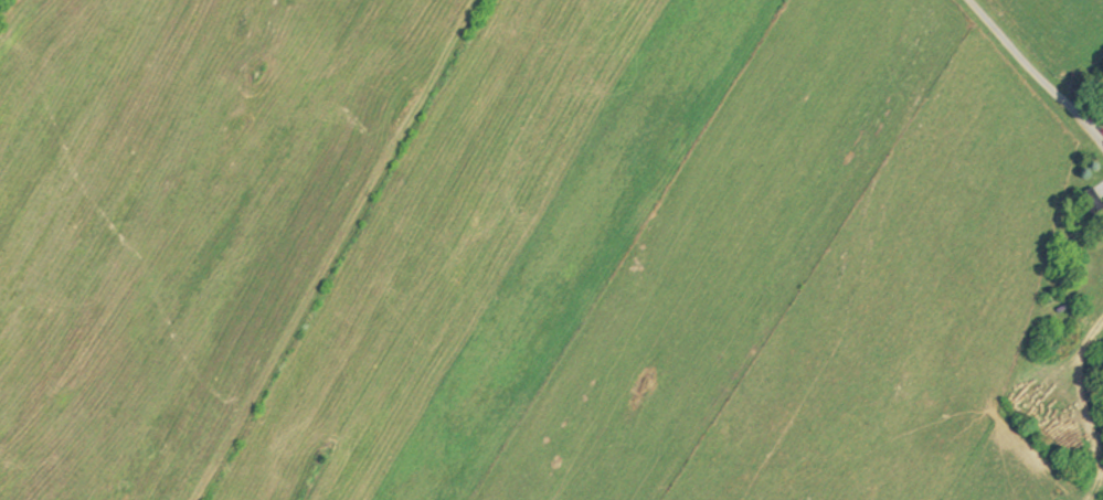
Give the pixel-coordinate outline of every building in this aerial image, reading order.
[(1069,193),(1082,215),(1096,206),(1083,185),(1069,193)]
